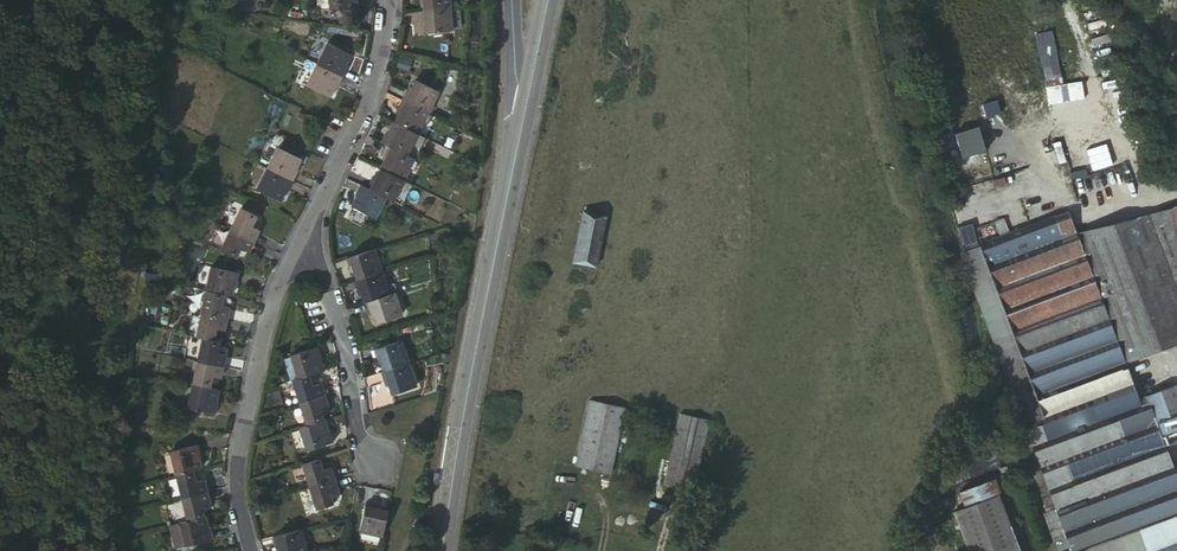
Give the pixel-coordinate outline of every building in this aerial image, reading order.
[(326,9),(355,7),(354,0),(325,0),(326,9)] [(452,28),(449,5),(421,8),(422,20),(426,20),(427,31),(452,28)] [(317,66),(342,79),(348,67),(344,65),(349,56),(328,45),(317,66)] [(1047,85),(1067,81),(1062,50),(1042,54),(1047,85)] [(406,65),(408,53),(397,51),(395,63),(406,65)] [(337,89),(342,79),(317,66),(307,87),(329,98),(334,88),(337,89)] [(403,99),(429,112),(439,92),(416,80),(411,92),(407,90),(403,99)] [(418,134),(429,112),(403,99),(396,112),(400,114),(395,123),(418,134)] [(202,126),(205,114),(197,111),(193,124),(202,126)] [(409,153),(418,134),(395,123),(391,131),(389,130),(383,140),(390,144),(409,153)] [(404,179),(416,156),(409,153),(390,144),(384,155),(387,157),(382,168),(404,179)] [(279,148),(268,169),(294,181),(299,171),(296,169),(301,159),(279,148)] [(404,179),(382,168),(377,178),(373,176),(368,187),(388,197),(394,200),(404,179)] [(294,181),(268,169),(259,190),(281,201),(285,191),(288,192),(294,181)] [(388,197),(368,187),(363,184),(358,195),(360,197),(355,207),(378,218),(388,197)] [(242,208),(231,229),(255,241),(260,231),(255,228),(261,218),(242,208)] [(978,241),(964,246),(981,305),(1001,359),(1023,350),(990,263),(1079,232),(1070,209),(978,241)] [(1079,232),(1112,315),(1129,361),(1162,347),(1176,342),(1176,215),(1176,209),(1079,232)] [(577,263),(597,266),(598,267),(608,216),(587,212),(577,263)] [(972,220),(958,223),(964,246),(978,241),(972,220)] [(255,241),(231,229),(220,250),(239,259),(244,250),(250,253),(255,241)] [(1112,315),(1079,232),(990,263),(1023,350),(1112,315)] [(360,279),(383,271),(375,248),(347,258),(350,267),(354,265),(360,279)] [(213,267),(208,292),(226,296),(232,297),(235,284),(238,286),(241,274),(213,267)] [(391,295),(383,271),(360,279),(355,280),(358,290),(363,289),(367,303),(369,302),(391,295)] [(226,296),(208,292),(203,312),(228,317),(230,308),(224,306),(226,296)] [(397,293),(391,295),(369,302),(373,313),(376,312),(380,322),(405,314),(397,293)] [(225,331),(228,317),(203,312),(198,335),(204,336),(217,339),(219,329),(225,331)] [(192,315),(188,331),(196,333),(200,316),(192,315)] [(1112,315),(1023,350),(1039,395),(1120,364),(1129,361),(1112,315)] [(220,353),(223,340),(217,339),(204,336),(199,359),(225,364),(227,354),(220,353)] [(387,369),(410,362),(402,336),(374,346),(378,358),(383,356),(387,369)] [(291,354),(291,356),(299,380),(309,377),(322,373),(318,360),(321,359),(318,347),(291,354)] [(1023,350),(1001,359),(1016,397),(1018,403),(1039,395),(1023,350)] [(283,359),(289,382),(292,382),(299,380),(291,356),(283,359)] [(221,378),(225,364),(199,359),(194,383),(213,387),(214,377),(221,378)] [(418,385),(410,362),(387,369),(382,371),(385,381),(390,379),(394,392),(418,385)] [(1039,395),(1055,436),(1056,437),(1145,403),(1143,397),(1130,364),(1120,364),(1039,395)] [(1176,384),(1176,382),(1174,375),(1160,381),(1163,390),(1176,384)] [(292,382),(299,404),(324,396),(320,383),(312,386),(309,377),(299,380),(292,382)] [(213,387),(194,383),(188,407),(217,413),(219,402),(216,401),(219,388),(213,387)] [(1053,496),(1058,510),(1176,467),(1176,466),(1166,435),(1176,431),(1176,384),(1163,390),(1151,394),(1161,421),(1041,465),(1053,496)] [(1055,436),(1033,444),(1041,465),(1161,421),(1151,394),(1143,397),(1145,403),(1056,437),(1055,436)] [(1026,424),(1033,444),(1055,436),(1039,395),(1018,403),(1020,410),(1026,424)] [(324,396),(299,404),(306,427),(325,422),(321,409),(327,406),(324,396)] [(1009,400),(1011,406),(1018,403),(1016,397),(1009,400)] [(593,399),(579,463),(614,471),(629,406),(593,399)] [(1018,403),(1011,406),(1013,413),(1020,410),(1018,403)] [(686,412),(669,484),(696,490),(713,418),(686,412)] [(306,427),(301,429),(308,450),(335,442),(331,430),(327,431),(325,422),(306,427)] [(1018,427),(1025,447),(1033,444),(1026,424),(1018,427)] [(174,445),(182,470),(201,465),(208,463),(205,454),(209,452),(204,437),(174,445)] [(1033,444),(1025,447),(1044,499),(1053,496),(1041,465),(1033,444)] [(311,487),(335,479),(330,466),(323,468),(321,460),(304,466),(311,487)] [(201,465),(182,470),(188,493),(214,487),(211,476),(205,478),(201,465)] [(1068,537),(1074,550),(1176,550),(1176,467),(1058,510),(1068,537)] [(338,489),(335,479),(311,487),(319,509),(335,504),(332,491),(338,489)] [(997,481),(974,488),(974,489),(964,499),(968,510),(1002,496),(997,481)] [(217,497),(214,487),(188,493),(195,516),(215,511),(216,511),(212,500),(217,497)] [(974,489),(974,488),(961,493),(964,499),(974,489)] [(1002,496),(968,510),(957,514),(971,550),(1023,550),(1002,496)] [(1044,499),(1049,513),(1058,510),(1053,496),(1044,499)] [(389,533),(394,507),(382,505),(383,502),(369,500),(364,529),(389,533)] [(1049,513),(1059,540),(1068,537),(1058,510),(1049,513)] [(195,516),(189,517),(178,519),(185,543),(224,535),(220,521),(218,521),(216,511),(215,511),(195,516)] [(1047,514),(1057,541),(1059,540),(1049,513),(1047,514)] [(288,550),(314,550),(308,527),(278,535),(280,545),(286,543),(288,550)]
